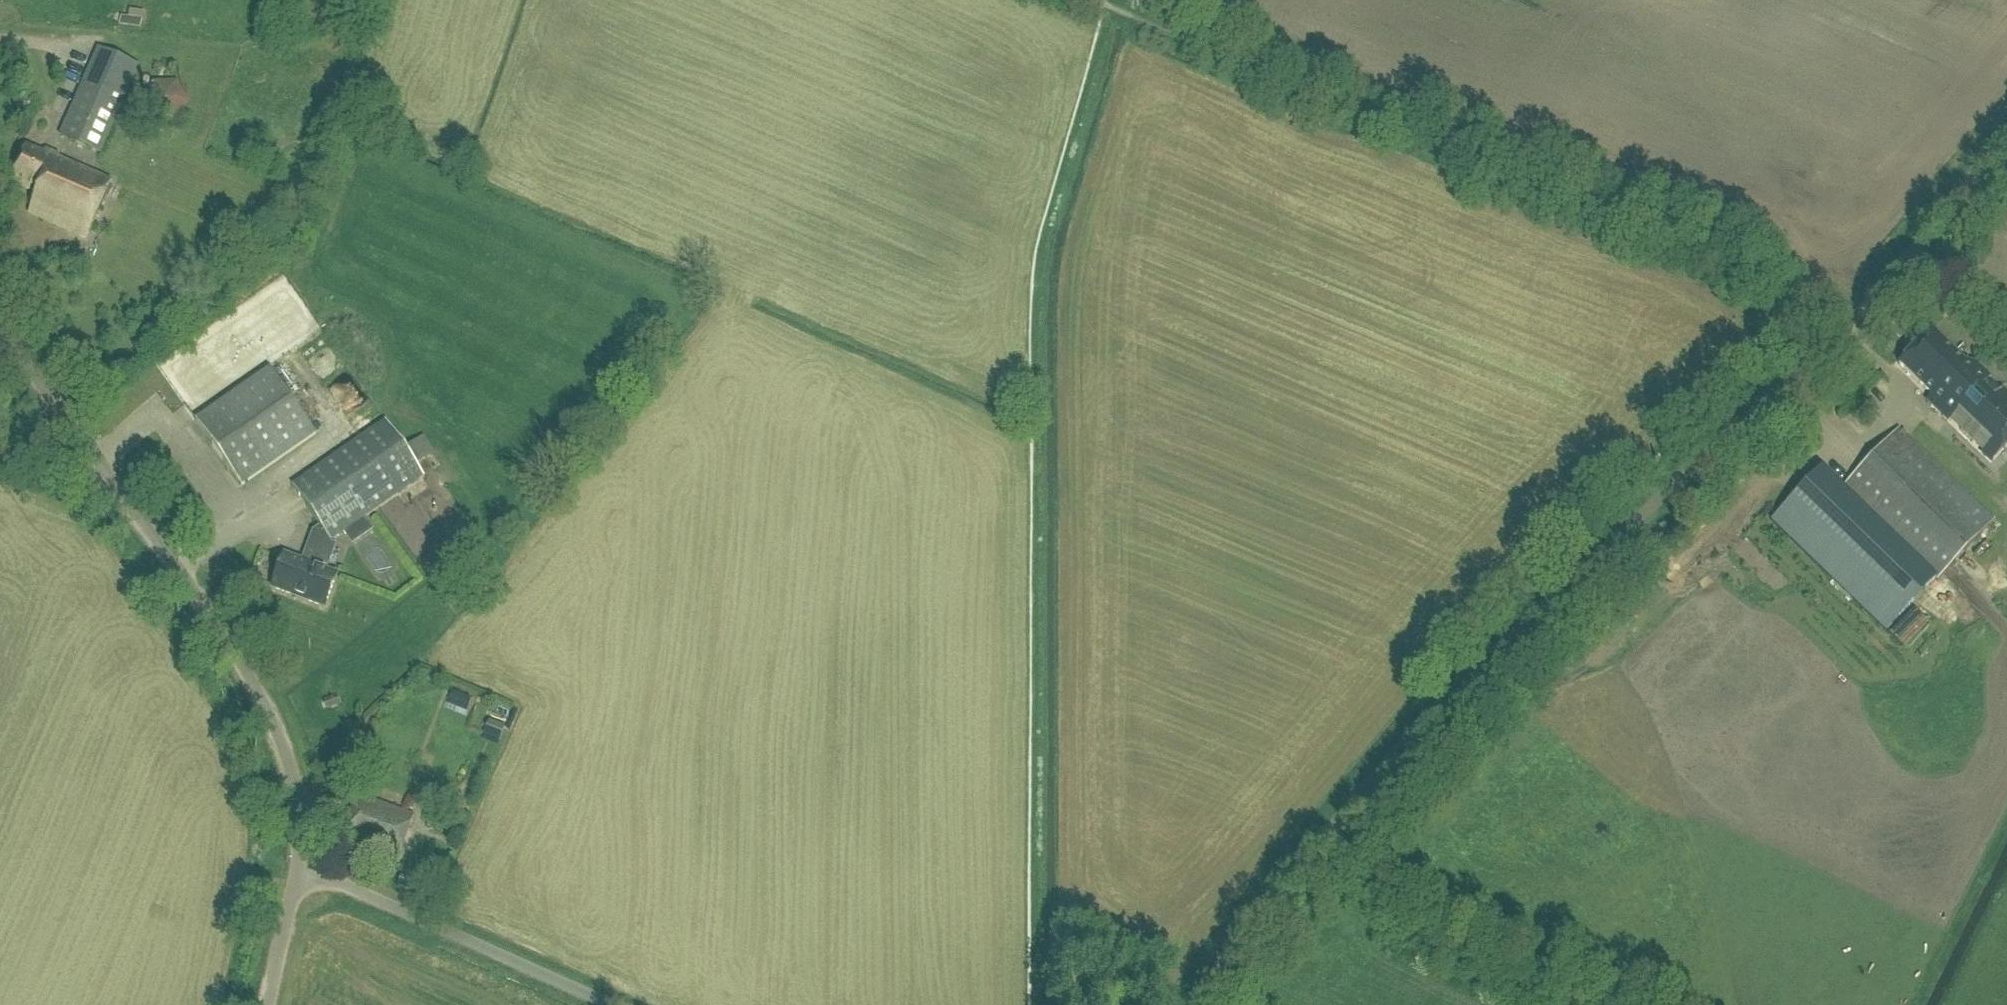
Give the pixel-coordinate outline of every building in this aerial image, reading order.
[(135,75),(97,58),(63,135),(101,152),(135,75)] [(190,104),(177,83),(153,83),(142,105),(154,124),(178,124),(190,104)] [(59,161),(28,147),(12,184),(39,195),(30,215),(87,240),(112,183),(59,159),(59,161)] [(1931,332),(1899,366),(1932,398),(1927,403),(1948,424),(1955,417),(1967,428),(1962,433),(1972,443),(1982,433),(1999,449),(2006,440),(2006,395),(2002,391),(2000,393),(1989,382),(1992,380),(1977,366),(1965,364),(1931,332)] [(316,436),(269,369),(195,421),(242,488),(316,436)] [(1878,414),(1870,402),(1857,410),(1865,422),(1878,414)] [(331,542),(425,477),(386,421),(293,486),(321,527),(331,542)] [(1937,581),(1994,522),(1898,430),(1841,489),(1937,581)] [(424,466),(440,455),(429,438),(413,449),(424,466)] [(313,561),(311,566),(301,563),(285,557),(273,589),(326,609),(338,577),(322,571),(324,566),(313,561)] [(455,694),(454,708),(470,709),(470,694),(455,694)] [(414,817),(359,796),(340,848),(395,868),(414,817)]
